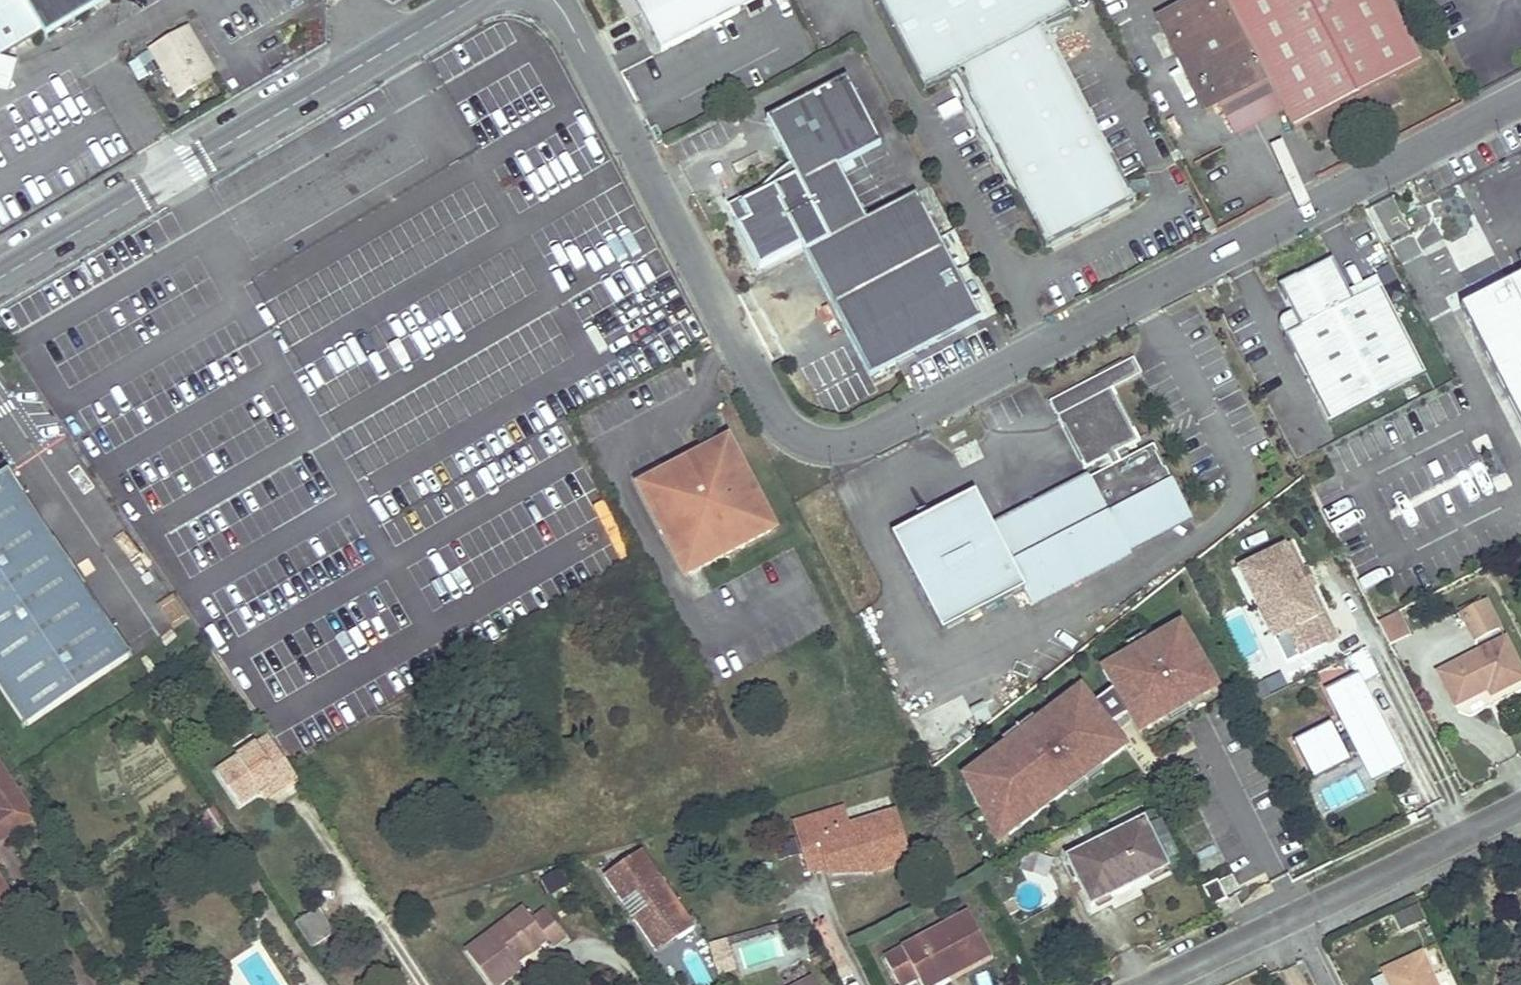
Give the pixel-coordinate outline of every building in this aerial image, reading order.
[(93,0),(0,0),(0,56),(93,0)] [(662,53),(765,0),(635,0),(662,53)] [(1063,0),(882,0),(878,2),(927,94),(952,81),(958,78),(1005,167),(1049,250),(1137,204),(1046,31),(1072,17),(1063,0)] [(1155,22),(1205,118),(1218,111),(1267,86),(1283,117),(1292,135),(1311,125),(1322,146),(1401,104),(1391,84),(1422,67),(1387,0),(1198,0),(1155,22)] [(175,97),(194,85),(192,80),(213,68),(188,25),(147,49),(175,97)] [(7,94),(16,61),(0,57),(0,92),(7,94)] [(192,80),(194,85),(216,73),(213,68),(192,80)] [(958,78),(952,81),(999,170),(1005,167),(958,78)] [(873,379),(983,321),(918,197),(869,223),(840,169),(882,147),(848,81),(768,123),(792,168),(777,179),(762,193),(742,204),(744,208),(732,215),(762,273),(805,250),(873,379)] [(1235,143),(1283,117),(1267,86),(1218,111),(1235,143)] [(1500,279),(1462,190),(1430,203),(1469,293),(1500,279)] [(1211,236),(1219,232),(1213,221),(1205,225),(1211,236)] [(1286,336),(1331,422),(1426,372),(1382,286),(1354,301),(1333,259),(1280,287),(1293,312),(1301,328),(1286,336)] [(1460,306),(1520,424),(1520,275),(1519,276),(1460,306)] [(1301,328),(1293,312),(1286,316),(1285,316),(1284,317),(1284,318),(1283,319),(1282,320),(1282,321),(1281,322),(1281,323),(1281,324),(1281,325),(1281,326),(1282,327),(1282,328),(1286,336),(1301,328)] [(1142,376),(1134,361),(1107,376),(1114,390),(1142,376)] [(1130,551),(1124,540),(1187,507),(1156,446),(1122,464),(1117,455),(1141,442),(1114,390),(1107,376),(1052,404),(1087,471),(1109,459),(1114,468),(997,529),(978,493),(895,536),(945,633),(1028,590),(1033,601),(1130,551)] [(773,531),(727,442),(695,459),(699,467),(673,481),(669,473),(638,489),(684,578),(773,531)] [(695,459),(669,473),(673,481),(699,467),(695,459)] [(26,729),(130,659),(6,476),(0,480),(0,691),(26,729)] [(1304,587),(1303,586),(1299,588),(1292,574),(1296,572),(1296,571),(1283,545),(1239,567),(1255,598),(1258,596),(1276,632),(1273,634),(1286,660),(1336,635),(1323,609),(1317,612),(1304,587)] [(1314,581),(1306,566),(1296,571),(1296,572),(1292,574),(1299,588),(1303,586),(1304,587),(1314,581)] [(176,623),(187,616),(175,598),(164,605),(176,623)] [(1486,599),(1462,611),(1475,639),(1500,626),(1486,599)] [(1397,613),(1380,622),(1382,627),(1392,645),(1409,636),(1397,613)] [(982,769),(968,779),(983,810),(990,805),(1010,831),(1069,788),(1066,784),(1098,761),(1101,765),(1128,745),(1113,724),(1132,714),(1142,732),(1170,716),(1168,713),(1190,700),(1187,695),(1216,679),(1185,624),(1154,642),(1156,646),(1109,672),(1118,688),(1095,701),(1087,689),(1072,701),(1069,697),(1039,720),(1042,724),(1012,745),(1009,741),(978,764),(982,769)] [(1439,671),(1456,705),(1489,687),(1493,694),(1520,679),(1520,668),(1506,638),(1439,671)] [(1156,646),(1154,642),(1106,668),(1109,672),(1156,646)] [(1397,750),(1362,683),(1380,674),(1366,646),(1347,656),(1355,673),(1327,688),(1349,730),(1338,736),(1330,720),(1295,738),(1315,777),(1351,759),(1342,742),(1352,737),(1367,766),(1397,750)] [(1168,713),(1170,716),(1173,721),(1195,709),(1192,704),(1221,688),(1216,679),(1187,695),(1190,700),(1168,713)] [(1066,693),(1069,697),(1072,701),(1087,689),(1081,681),(1066,693)] [(997,715),(988,703),(970,717),(980,729),(997,715)] [(1012,745),(1042,724),(1039,720),(1035,715),(1005,736),(1009,741),(1012,745)] [(237,809),(260,794),(278,782),(284,789),(297,781),(268,739),(214,775),(237,809)] [(1403,763),(1397,750),(1367,766),(1374,779),(1403,763)] [(1069,788),(1072,793),(1104,770),(1101,765),(1098,761),(1066,784),(1069,788)] [(982,769),(978,764),(965,773),(968,779),(982,769)] [(4,828),(28,812),(0,769),(0,822),(4,828)] [(278,782),(260,794),(265,802),(284,789),(278,782)] [(998,841),(1010,831),(990,805),(983,810),(998,841)] [(210,811),(199,817),(210,834),(221,827),(210,811)] [(34,820),(28,812),(4,828),(8,834),(9,836),(34,820)] [(842,813),(797,826),(806,857),(823,852),(830,877),(831,881),(870,870),(872,876),(908,866),(894,817),(847,831),(842,813)] [(0,822),(0,840),(8,834),(4,828),(0,822)] [(1145,826),(1067,863),(1090,912),(1168,874),(1145,826)] [(823,852),(806,857),(811,875),(830,877),(823,852)] [(645,859),(609,886),(663,960),(697,934),(645,859)] [(870,870),(831,881),(872,876),(870,870)] [(12,900),(0,882),(0,907),(12,900)] [(465,953),(488,984),(504,984),(523,971),(519,966),(550,944),(553,949),(566,940),(546,913),(534,922),(525,911),(465,953)] [(317,913),(296,927),(312,951),(334,937),(317,913)] [(884,958),(899,984),(902,984),(918,976),(922,984),(953,968),(956,973),(991,954),(969,913),(884,958)] [(1418,953),(1381,970),(1387,984),(1434,984),(1418,953)] [(922,984),(923,984),(933,984),(956,973),(953,968),(922,984)]
